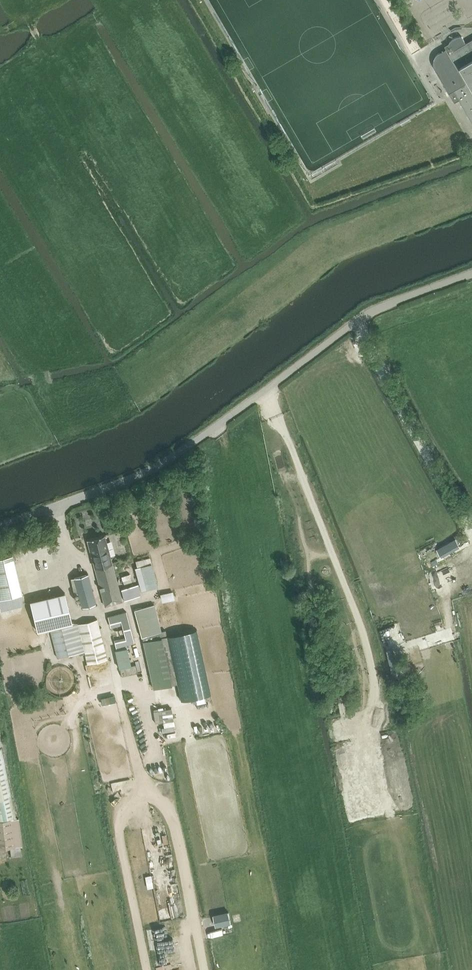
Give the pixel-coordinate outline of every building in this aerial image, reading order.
[(462,66),(471,60),(471,50),(468,43),(464,36),(461,36),(459,36),(457,37),(456,38),(454,39),(453,40),(451,41),(450,44),(446,46),(448,49),(441,53),(440,54),(438,55),(437,57),(436,59),(435,62),(435,64),(436,66),(437,68),(456,102),(461,99),(471,93),(471,84),(462,66)] [(462,66),(471,84),(471,60),(462,66)] [(461,99),(471,119),(471,93),(461,99)] [(105,605),(122,601),(105,535),(88,539),(105,605)] [(74,577),(82,606),(97,603),(89,573),(74,577)] [(138,585),(121,589),(124,599),(141,595),(138,585)] [(65,593),(30,601),(37,631),(72,622),(65,593)] [(143,636),(161,631),(155,604),(135,608),(141,636),(143,636)] [(126,611),(108,616),(111,627),(122,624),(125,636),(114,639),(117,649),(127,647),(128,647),(127,644),(134,642),(126,611)] [(97,619),(78,623),(85,651),(88,664),(107,659),(97,619)] [(57,627),(50,629),(57,658),(85,651),(78,623),(78,622),(73,623),(57,627)] [(211,694),(197,629),(167,635),(178,683),(181,700),(211,694)] [(143,636),(154,688),(178,683),(167,635),(166,630),(161,631),(143,636)] [(117,649),(115,650),(119,668),(120,668),(125,667),(130,665),(131,665),(127,647),(117,649)] [(400,667),(392,669),(394,679),(402,678),(400,667)] [(15,815),(2,746),(0,747),(0,848),(10,846),(11,856),(22,855),(21,845),(22,845),(19,817),(17,817),(17,816),(16,816),(16,815),(15,815)] [(216,925),(232,922),(230,911),(214,915),(216,925)]
